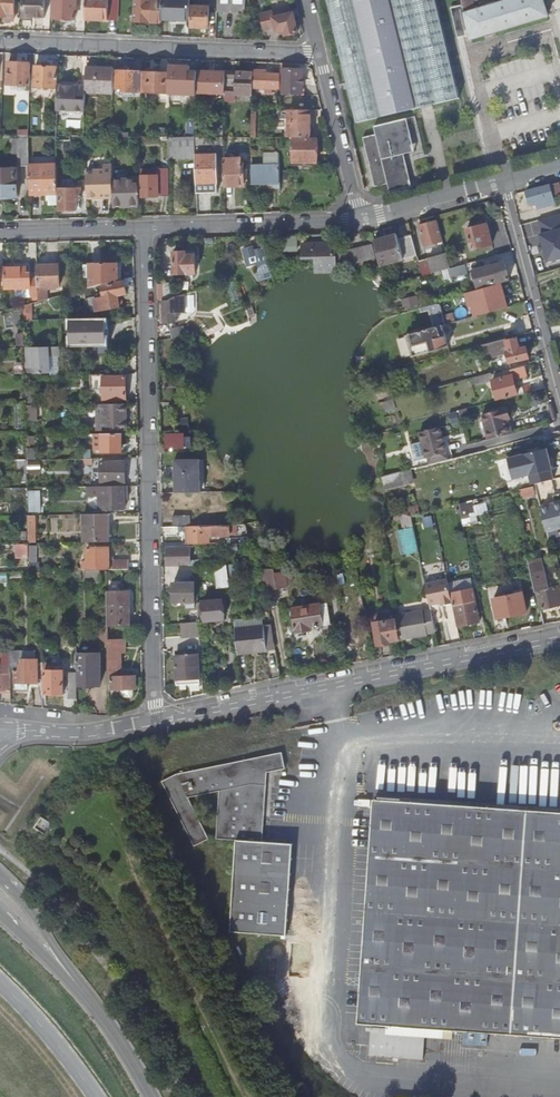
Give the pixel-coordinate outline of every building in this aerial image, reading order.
[(16,0),(0,0),(0,17),(7,17),(7,14),(15,14),(16,0)] [(23,18),(45,18),(46,0),(24,0),(23,18)] [(53,19),(75,20),(76,0),(54,0),(53,19)] [(86,21),(108,22),(109,0),(87,0),(86,21)] [(162,21),(163,0),(152,0),(152,1),(138,0),(135,0),(134,22),(162,23),(162,21)] [(162,21),(189,22),(191,0),(163,0),(162,21)] [(218,12),(246,13),(247,0),(219,0),(218,12)] [(461,99),(437,0),(327,0),(358,124),(461,99)] [(463,4),(463,5),(452,8),(458,39),(463,37),(466,30),(469,30),(471,39),(548,16),(548,14),(543,0),(475,0),(463,4)] [(209,8),(192,7),(192,28),(208,29),(209,8)] [(294,15),(290,16),(288,10),(262,16),(266,32),(277,29),(278,33),(285,31),(286,37),(298,34),(294,15)] [(8,85),(31,86),(32,64),(9,63),(8,85)] [(43,64),(43,67),(36,67),(35,88),(56,88),(57,68),(50,68),(50,64),(43,64)] [(170,65),(170,73),(169,94),(169,105),(173,105),(174,83),(178,83),(178,87),(181,87),(181,83),(189,84),(190,66),(170,65)] [(86,87),(86,92),(114,93),(115,68),(87,67),(86,83),(86,87)] [(283,70),(282,94),(302,94),(303,70),(283,70)] [(123,91),(142,92),(143,72),(118,72),(118,89),(124,89),(123,91)] [(142,93),(169,94),(170,73),(143,72),(142,92),(142,93)] [(197,93),(225,94),(226,76),(226,73),(198,72),(197,93)] [(255,81),(253,81),(253,88),(281,89),(281,76),(267,75),(267,72),(255,72),(255,81)] [(253,95),(253,88),(253,81),(253,74),(238,73),(237,76),(226,76),(225,94),(253,95)] [(85,112),(86,92),(86,87),(58,86),(57,111),(85,112)] [(295,138),(311,138),(311,111),(280,111),(278,111),(278,127),(289,127),(289,138),(295,138)] [(187,137),(195,137),(196,120),(187,119),(187,137)] [(367,153),(372,173),(376,172),(377,178),(373,179),(375,187),(388,184),(390,193),(407,188),(403,172),(408,171),(404,155),(410,154),(406,138),(411,136),(407,119),(375,127),(376,135),(364,138),(366,147),(369,146),(371,152),(367,153)] [(406,138),(410,154),(415,152),(411,136),(406,138)] [(196,158),(196,156),(195,137),(187,137),(168,138),(168,159),(196,158)] [(311,138),(295,138),(294,163),(318,163),(318,138),(311,138)] [(29,166),(29,140),(19,140),(19,166),(29,166)] [(216,155),(196,156),(196,158),(196,184),(217,183),(216,155)] [(224,160),(225,187),(244,187),(243,159),(224,160)] [(30,193),(58,193),(57,165),(29,166),(30,193)] [(252,166),(252,183),(280,182),(280,179),(287,179),(287,172),(280,172),(280,165),(252,166)] [(104,171),(86,172),(87,198),(114,198),(113,187),(113,166),(103,166),(104,171)] [(168,169),(141,170),(142,197),(169,197),(169,172),(168,169)] [(17,198),(17,170),(0,170),(0,198),(17,198)] [(403,172),(407,188),(412,187),(408,171),(403,172)] [(81,189),(76,189),(76,181),(68,182),(68,190),(60,190),(60,211),(77,210),(77,198),(81,198),(81,189)] [(550,185),(527,191),(530,205),(541,202),(542,205),(552,202),(551,200),(553,199),(550,185)] [(114,198),(114,207),(139,206),(139,186),(113,187),(114,198)] [(50,205),(58,205),(58,193),(30,193),(30,196),(50,196),(50,205)] [(543,240),(537,242),(542,263),(559,259),(559,213),(538,219),(543,240)] [(425,246),(443,241),(438,221),(419,226),(425,246)] [(482,232),(481,227),(468,231),(474,251),(494,246),(490,229),(482,232)] [(397,236),(374,242),(381,266),(418,256),(412,235),(398,239),(397,236)] [(314,257),(314,261),(314,265),(319,266),(336,269),(368,261),(377,259),(375,254),(373,245),(332,255),(330,246),(329,246),(302,247),(302,258),(314,257)] [(259,281),(273,277),(265,249),(256,252),(260,268),(257,274),(259,281)] [(195,252),(173,253),(174,274),(196,274),(195,252)] [(450,269),(451,269),(446,254),(429,259),(429,261),(420,263),(424,277),(450,269)] [(491,287),(511,282),(505,263),(486,268),(491,287)] [(91,288),(119,281),(118,264),(85,265),(86,278),(91,278),(91,288)] [(37,266),(38,287),(59,287),(59,265),(37,266)] [(451,269),(450,269),(453,279),(470,275),(467,265),(451,269)] [(27,267),(5,268),(5,289),(16,289),(17,299),(32,298),(38,298),(38,287),(38,278),(30,279),(30,277),(27,277),(27,267)] [(118,296),(128,294),(126,282),(104,287),(106,298),(97,299),(99,311),(120,307),(118,296)] [(164,300),(175,298),(174,282),(163,283),(164,300)] [(476,317),(493,312),(487,290),(467,296),(470,308),(473,307),(476,317)] [(201,291),(192,293),(195,301),(203,298),(201,291)] [(186,312),(186,295),(175,298),(164,300),(165,323),(176,323),(176,312),(186,312)] [(42,315),(50,312),(48,304),(31,309),(34,317),(42,315)] [(441,304),(422,309),(423,312),(430,310),(435,328),(408,336),(414,357),(445,349),(439,327),(447,325),(441,304)] [(109,319),(101,319),(101,322),(100,323),(98,324),(98,331),(93,331),(93,334),(91,337),(89,337),(87,336),(85,335),(85,333),(85,319),(69,319),(69,347),(109,346),(109,319)] [(101,319),(85,319),(85,333),(85,335),(87,336),(89,337),(91,337),(93,334),(93,331),(98,331),(98,324),(100,323),(101,322),(101,319)] [(174,336),(186,331),(182,322),(170,326),(174,336)] [(518,336),(498,341),(499,342),(502,352),(507,351),(511,363),(531,358),(528,348),(522,350),(518,336)] [(64,347),(27,348),(27,369),(32,369),(32,367),(34,366),(34,374),(51,373),(50,356),(64,356),(64,347)] [(490,374),(505,370),(504,366),(501,367),(500,362),(494,364),(493,360),(487,361),(490,374)] [(499,400),(519,395),(515,379),(529,376),(527,366),(512,370),(513,375),(494,380),(499,400)] [(372,379),(375,386),(381,385),(379,378),(387,375),(386,371),(376,374),(371,375),(372,379)] [(105,374),(98,374),(98,389),(110,389),(111,397),(127,396),(127,377),(105,377),(105,374)] [(35,392),(26,392),(26,403),(26,406),(36,406),(35,392)] [(127,404),(116,404),(116,431),(127,431),(127,404)] [(460,410),(462,420),(470,418),(467,409),(460,410)] [(490,439),(510,434),(507,420),(509,419),(506,409),(484,414),(490,439)] [(442,427),(421,433),(428,458),(449,453),(442,427)] [(122,434),(103,434),(103,444),(100,444),(98,445),(99,450),(100,451),(103,451),(103,452),(122,452),(122,434)] [(173,438),(173,435),(167,436),(167,449),(184,448),(184,438),(173,438)] [(535,485),(556,480),(548,449),(524,455),(530,479),(512,483),(514,490),(535,485)] [(27,460),(19,460),(20,474),(22,474),(28,474),(27,460)] [(175,494),(200,494),(199,461),(174,461),(175,494)] [(114,472),(102,472),(102,483),(125,482),(125,462),(114,462),(114,472)] [(102,462),(102,472),(114,472),(114,462),(102,462)] [(398,483),(391,475),(385,478),(392,487),(398,483)] [(127,486),(87,487),(88,498),(99,497),(99,511),(125,510),(125,500),(124,496),(127,495),(127,486)] [(40,488),(28,488),(28,516),(40,515),(40,488)] [(474,499),(460,502),(463,517),(489,512),(487,502),(475,504),(474,499)] [(410,508),(412,516),(420,515),(418,506),(410,508)] [(85,542),(109,542),(109,533),(106,533),(106,514),(85,515),(85,542)] [(173,517),(173,526),(190,526),(190,516),(173,517)] [(433,522),(431,517),(424,519),(426,527),(435,524),(435,521),(433,522)] [(230,526),(212,527),(212,536),(230,536),(230,526)] [(28,544),(16,544),(17,559),(28,559),(28,544)] [(29,546),(29,563),(37,563),(37,546),(29,546)] [(107,570),(130,569),(130,560),(109,560),(109,548),(88,548),(87,562),(83,562),(83,570),(107,570)] [(168,549),(168,564),(190,564),(190,549),(168,549)] [(539,601),(541,601),(544,609),(559,605),(559,603),(556,588),(550,589),(542,559),(530,563),(539,601)] [(231,581),(229,565),(219,565),(221,582),(231,581)] [(310,568),(312,577),(319,576),(317,567),(310,568)] [(262,569),(265,584),(277,582),(278,587),(288,586),(286,573),(275,573),(274,569),(262,569)] [(460,588),(473,585),(472,577),(459,580),(460,588)] [(448,580),(426,584),(430,601),(441,599),(442,601),(452,599),(448,580)] [(176,603),(196,602),(196,583),(175,583),(176,603)] [(107,593),(108,626),(131,625),(130,592),(107,593)] [(523,593),(496,599),(497,606),(496,606),(499,619),(528,612),(523,593)] [(198,602),(200,621),(225,619),(224,609),(223,602),(223,600),(198,602)] [(477,601),(455,606),(459,627),(481,622),(477,601)] [(328,602),(321,603),(292,607),(292,610),(291,612),(292,615),(294,617),(296,634),(312,631),(312,628),(325,626),(325,625),(332,624),(328,602)] [(432,610),(397,615),(398,620),(401,639),(401,640),(429,636),(429,634),(437,632),(432,610)] [(391,641),(401,639),(398,620),(387,622),(387,621),(375,623),(379,645),(391,643),(391,641)] [(200,635),(200,621),(198,622),(180,623),(181,637),(200,635)] [(236,629),(239,654),(268,651),(265,626),(236,629)] [(346,634),(349,650),(365,647),(363,631),(362,631),(361,626),(352,627),(353,633),(346,634)] [(109,640),(109,677),(113,677),(113,689),(123,689),(123,694),(125,697),(131,697),(133,694),(134,689),(137,689),(137,676),(129,676),(129,673),(122,673),(122,670),(117,670),(117,652),(122,652),(125,652),(125,640),(109,640)] [(11,652),(11,671),(15,671),(15,683),(16,683),(16,690),(29,690),(29,683),(38,683),(39,659),(36,659),(22,659),(22,652),(11,651),(11,652)] [(12,690),(11,671),(11,652),(4,652),(4,673),(0,673),(0,693),(1,693),(1,690),(12,690)] [(43,654),(43,670),(46,670),(46,694),(64,695),(64,670),(48,670),(48,663),(50,663),(50,654),(43,654)] [(76,654),(77,684),(80,684),(80,685),(101,685),(101,655),(76,654)] [(177,680),(201,678),(199,654),(176,657),(177,680)] [(68,699),(77,699),(77,684),(71,684),(68,699)] [(268,774),(286,770),(283,754),(177,774),(163,782),(194,847),(209,839),(189,797),(220,791),(216,839),(237,841),(230,932),(287,937),(293,846),(263,843),(268,774)] [(359,1023),(559,1038),(559,815),(375,801),(359,1023)] [(54,824),(40,814),(32,825),(47,835),(50,830),(54,824)]
